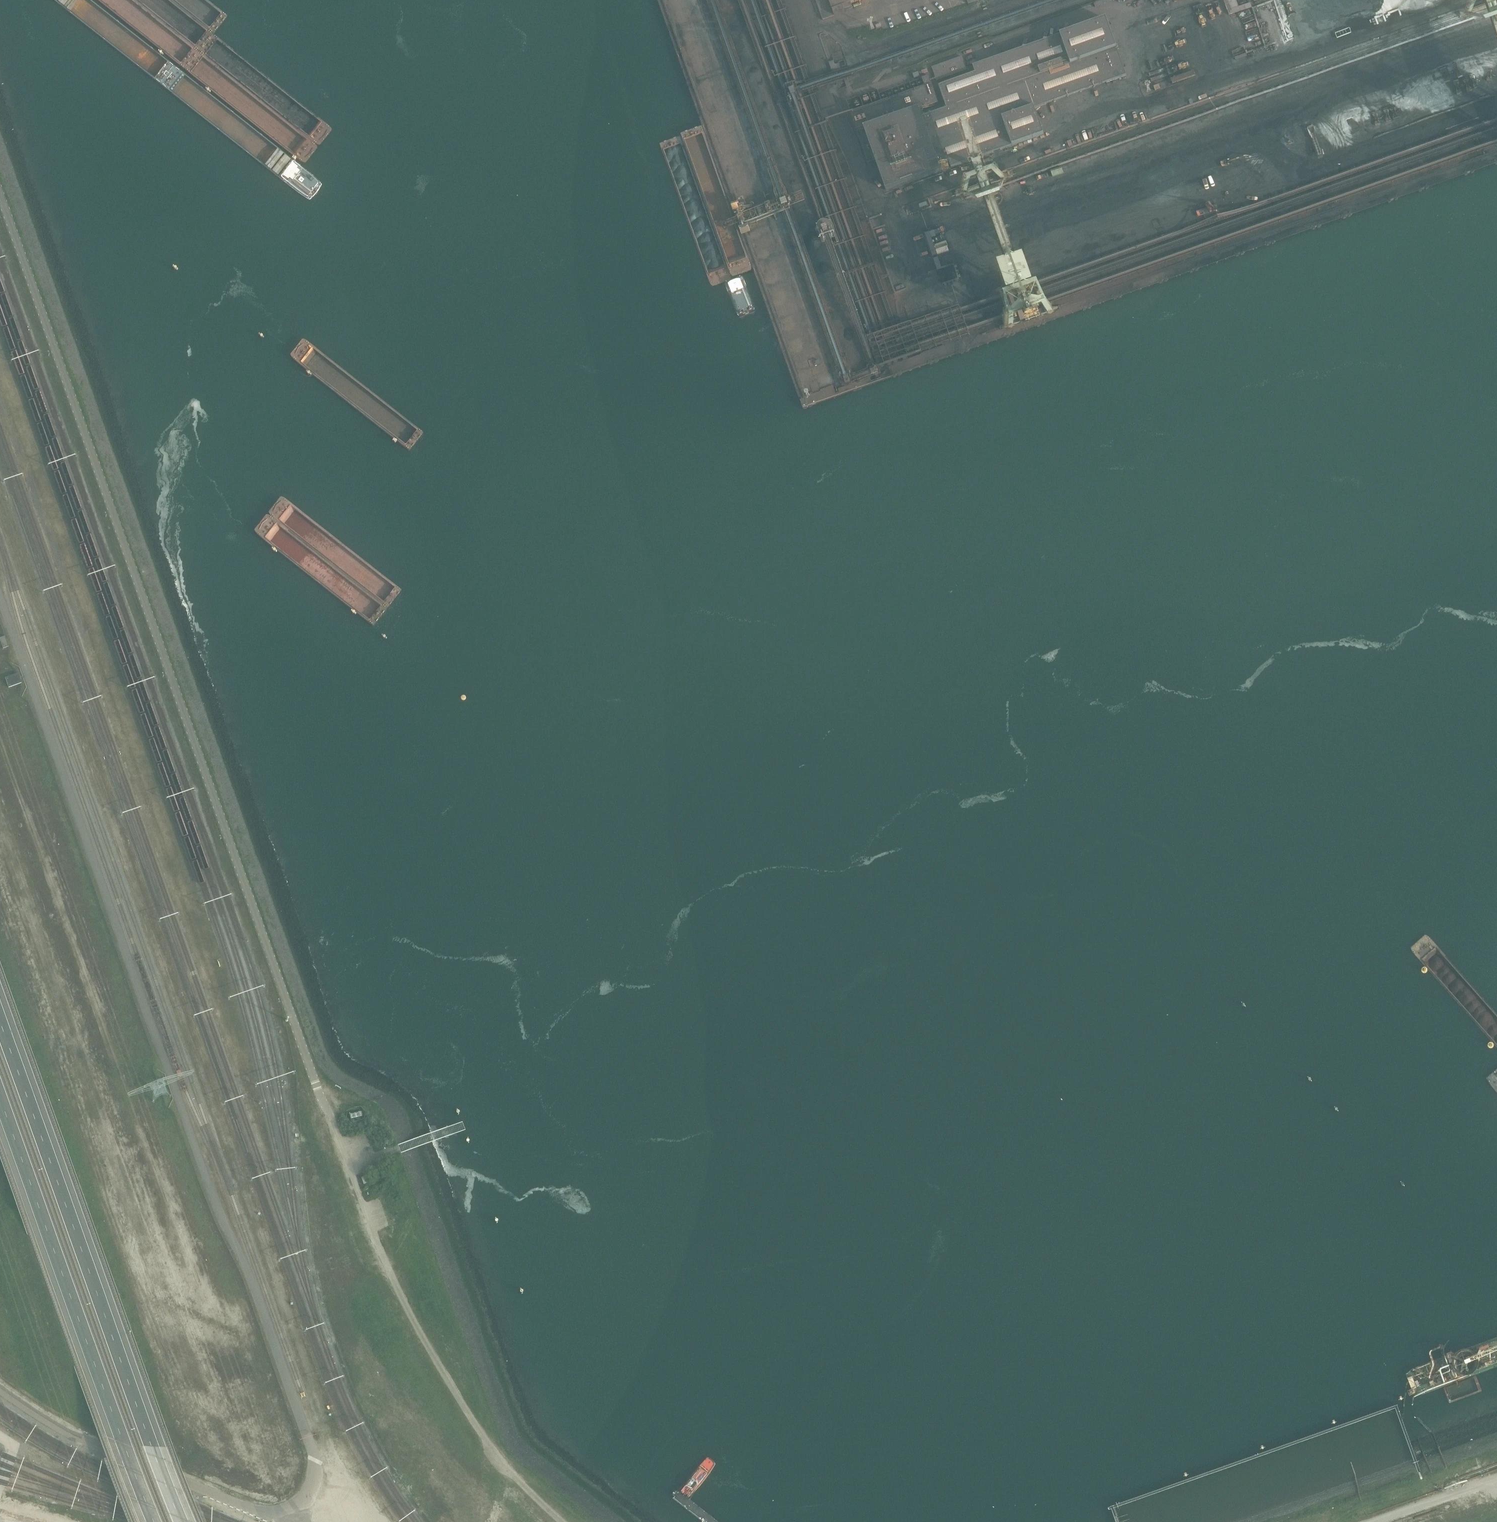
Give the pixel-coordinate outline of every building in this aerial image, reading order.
[(822,19),(852,9),(851,4),(861,0),(815,0),(822,19)] [(850,112),(854,122),(860,140),(867,137),(886,190),(941,171),(939,166),(949,163),(951,167),(1044,135),(1035,108),(1127,76),(1106,19),(973,66),(975,73),(969,75),(962,56),(931,67),(946,109),(922,117),(919,109),(938,103),(929,76),(922,78),(925,86),(874,104),(869,105),(850,112)] [(1489,97),(1496,125),(1496,95),(1489,97)] [(5,636),(0,638),(0,640),(3,648),(9,646),(5,636)] [(18,673),(5,678),(9,688),(22,683),(18,673)] [(367,1174),(362,1176),(364,1183),(370,1182),(367,1174)]
